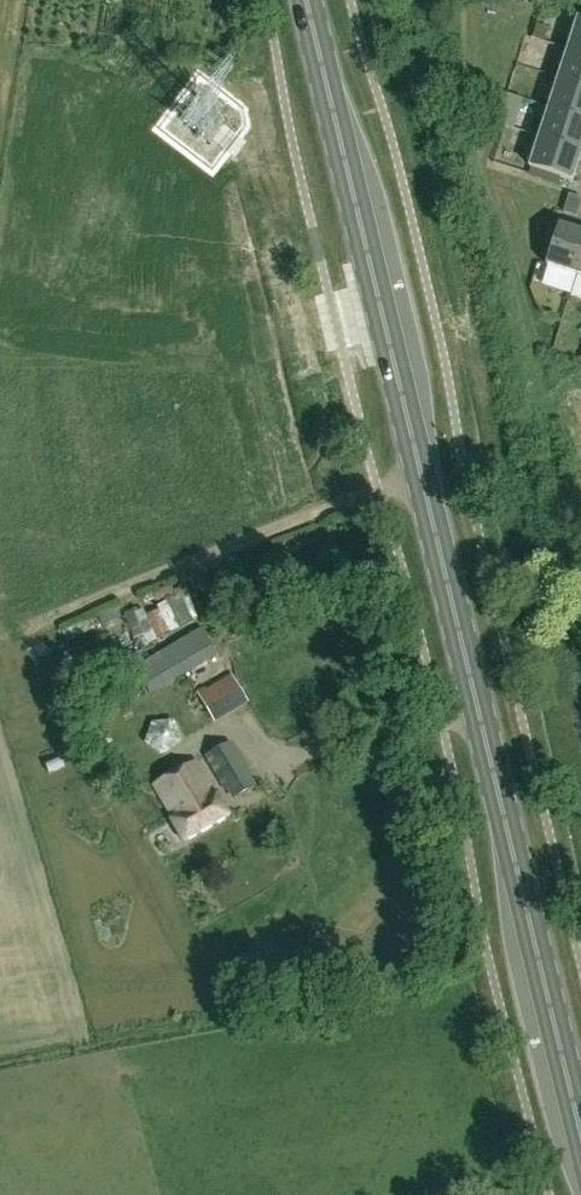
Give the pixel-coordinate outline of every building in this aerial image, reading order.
[(567,51),(580,55),(580,23),(576,22),(567,51)] [(567,51),(558,80),(580,88),(580,55),(567,51)] [(558,80),(548,110),(580,120),(580,88),(558,80)] [(580,150),(580,120),(548,110),(539,139),(580,152),(580,150)] [(571,181),(580,152),(539,139),(529,168),(571,181)] [(580,200),(569,196),(563,213),(575,217),(580,200)] [(580,261),(580,232),(559,225),(546,267),(576,276),(580,261)] [(166,375),(165,357),(147,358),(148,376),(166,375)] [(165,635),(164,621),(186,619),(184,591),(165,592),(166,606),(122,609),(123,628),(139,627),(139,637),(165,635)] [(150,696),(217,656),(202,629),(134,669),(150,696)] [(214,725),(248,705),(232,677),(197,696),(214,725)] [(205,759),(232,803),(256,788),(229,745),(205,759)] [(213,795),(194,763),(153,788),(173,820),(170,821),(184,844),(229,816),(216,794),(213,795)]
